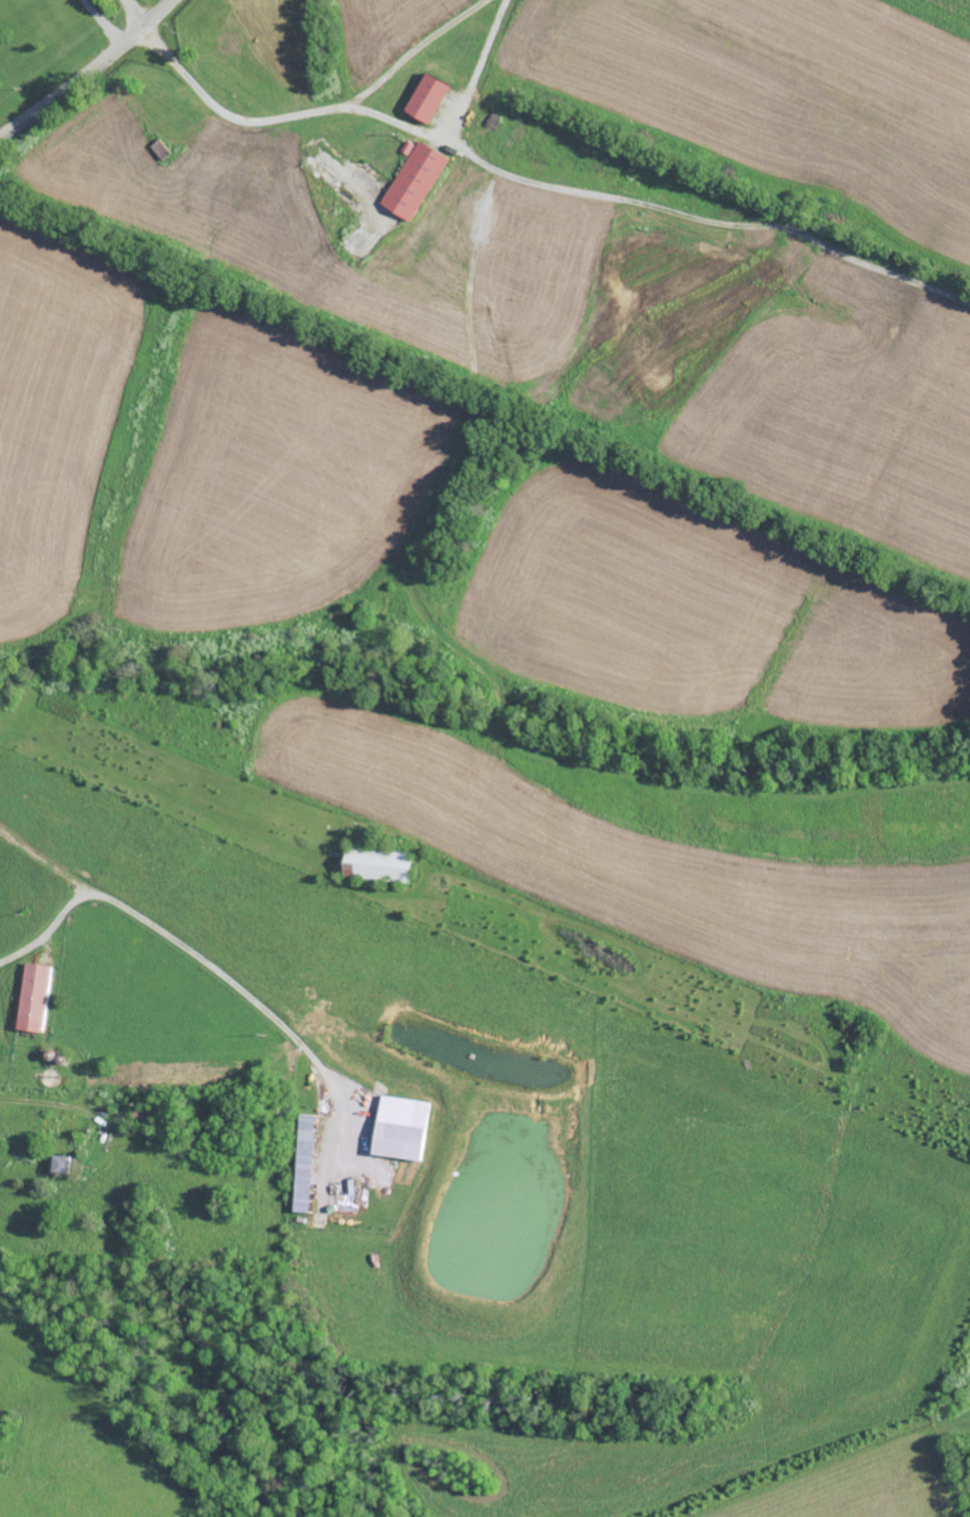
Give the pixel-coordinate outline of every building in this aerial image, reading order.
[(451,85),(427,71),(406,110),(430,123),(451,85)] [(414,221),(450,157),(418,139),(382,204),(414,221)] [(16,1029),(41,1033),(51,966),(26,963),(16,1029)] [(373,1154),(421,1161),(430,1102),(382,1095),(373,1154)] [(315,1116),(299,1115),(295,1212),(311,1213),(315,1116)] [(53,1174),(72,1174),(72,1157),(54,1156),(53,1174)]
